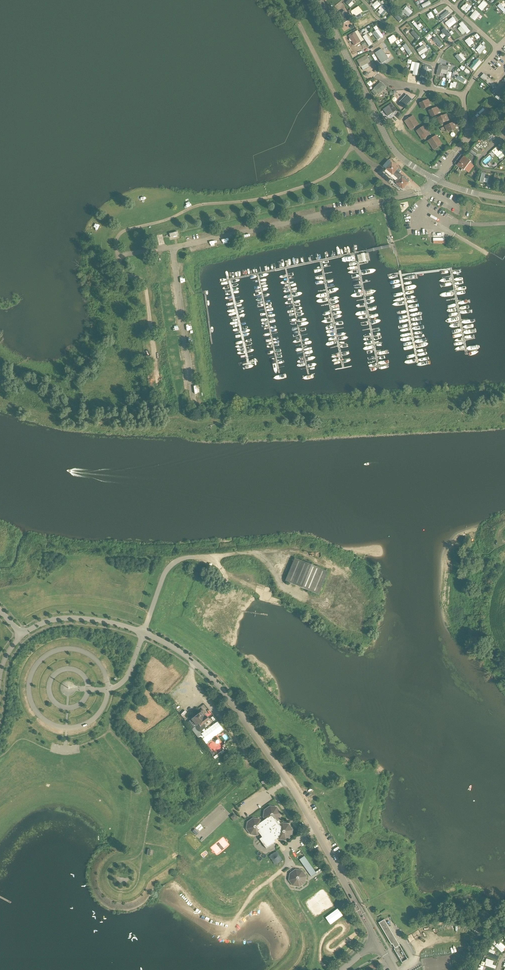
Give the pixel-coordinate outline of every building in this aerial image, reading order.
[(482,11),(488,4),(484,0),(478,7),(482,11)] [(381,7),(377,12),(382,16),(388,10),(382,5),(384,3),(382,1),(378,4),(381,7)] [(469,4),(467,7),(465,5),(461,8),(466,13),(472,7),(469,4)] [(352,10),(355,16),(362,12),(360,6),(352,10)] [(408,16),(412,12),(407,7),(403,10),(408,16)] [(442,7),(435,11),(441,19),(447,15),(442,7)] [(340,14),(345,22),(350,19),(345,10),(340,14)] [(478,17),(480,19),(483,16),(476,10),(470,17),(475,21),(478,17)] [(357,20),(360,25),(370,19),(368,14),(357,20)] [(396,15),(392,18),(397,24),(401,21),(396,15)] [(424,18),(428,23),(433,20),(429,15),(424,18)] [(449,28),(457,22),(453,17),(445,22),(449,28)] [(423,26),(421,23),(418,25),(415,20),(412,22),(418,30),(423,26)] [(461,26),(458,28),(463,35),(466,32),(467,34),(471,31),(463,21),(459,24),(461,26)] [(378,40),(384,36),(376,26),(373,28),(376,31),(373,33),(378,40)] [(446,36),(448,39),(451,36),(445,28),(441,31),(443,33),(440,35),(443,38),(446,36)] [(498,39),(500,36),(493,29),(490,32),(498,39)] [(354,45),(363,42),(359,31),(349,34),(354,45)] [(369,46),(373,44),(366,34),(363,37),(369,46)] [(391,44),(397,40),(394,35),(388,38),(391,44)] [(435,37),(432,40),(441,47),(444,44),(435,37)] [(476,41),(473,37),(471,39),(470,37),(465,41),(469,46),(476,41)] [(481,44),(475,50),(480,54),(486,48),(481,44)] [(420,55),(428,50),(424,45),(417,50),(420,55)] [(382,49),(376,52),(382,63),(389,59),(382,49)] [(357,59),(363,70),(372,65),(367,55),(357,59)] [(475,71),(482,62),(477,58),(470,68),(475,71)] [(418,75),(420,63),(412,62),(410,71),(414,71),(413,75),(418,75)] [(441,76),(441,73),(447,74),(449,67),(439,64),(436,75),(441,76)] [(492,88),(495,84),(484,74),(480,78),(492,88)] [(378,93),(379,94),(387,87),(381,82),(371,91),(376,96),(378,93)] [(502,102),(504,98),(504,87),(504,86),(496,98),(502,102)] [(407,94),(401,102),(407,106),(413,99),(407,94)] [(426,107),(426,106),(430,104),(428,100),(421,104),(423,108),(426,107)] [(494,101),(488,106),(493,110),(498,105),(494,101)] [(385,118),(398,112),(394,102),(381,108),(385,118)] [(483,106),(471,117),(478,124),(490,113),(483,106)] [(435,113),(439,112),(437,108),(430,111),(432,116),(435,114),(435,113)] [(444,120),(447,119),(446,115),(438,118),(441,123),(444,122),(444,120)] [(414,127),(417,125),(414,120),(415,119),(413,116),(405,121),(410,128),(414,126),(414,127)] [(449,131),(453,129),(452,128),(456,127),(454,123),(447,126),(449,131)] [(425,136),(426,137),(429,135),(426,130),(427,129),(425,126),(417,131),(421,138),(425,136)] [(437,139),(438,139),(436,136),(429,141),(433,148),(437,145),(438,147),(441,145),(437,139)] [(492,151),(500,160),(504,155),(504,152),(502,148),(499,151),(496,148),(492,151)] [(455,163),(456,165),(462,169),(461,171),(462,171),(463,169),(469,173),(474,166),(470,162),(470,161),(461,154),(455,163)] [(389,161),(383,167),(398,179),(395,182),(396,183),(403,189),(408,183),(410,181),(408,180),(399,173),(401,171),(389,161)] [(480,182),(487,183),(488,178),(485,178),(486,173),(482,172),(480,182)] [(328,572),(294,559),(284,582),(318,596),(328,572)] [(198,739),(200,738),(201,738),(200,732),(202,732),(204,730),(204,729),(205,728),(205,727),(205,725),(204,724),(205,723),(207,725),(209,724),(207,721),(208,720),(208,719),(207,717),(206,717),(204,714),(205,714),(202,710),(199,712),(200,713),(187,723),(191,730),(192,730),(198,739)] [(214,754),(207,745),(205,746),(212,756),(214,754)] [(214,760),(224,752),(222,750),(213,758),(214,760)] [(285,842),(291,837),(292,830),(288,824),(281,823),(279,825),(276,822),(279,820),(280,813),(276,808),(269,807),(263,811),(262,817),(264,820),(262,822),(259,819),(252,818),(246,822),(245,829),(250,835),(257,836),(259,835),(261,837),(259,839),(265,849),(266,849),(275,842),(274,841),(277,839),(278,840),(285,842)] [(277,851),(268,857),(274,865),(282,860),(277,851)] [(315,873),(304,857),(299,860),(310,877),(315,873)] [(288,881),(292,886),(298,888),(304,883),(305,876),(301,871),(295,870),(289,874),(288,881)] [(326,918),(331,925),(343,916),(338,909),(326,918)] [(385,920),(379,923),(392,945),(393,944),(395,949),(400,946),(385,920)] [(504,948),(498,943),(495,947),(501,952),(504,948)] [(408,959),(400,946),(395,949),(394,949),(402,962),(408,959)] [(499,957),(489,952),(487,956),(497,960),(499,957)] [(424,969),(437,969),(436,969),(432,969),(431,964),(437,963),(436,960),(453,959),(453,955),(423,957),(424,969)]
